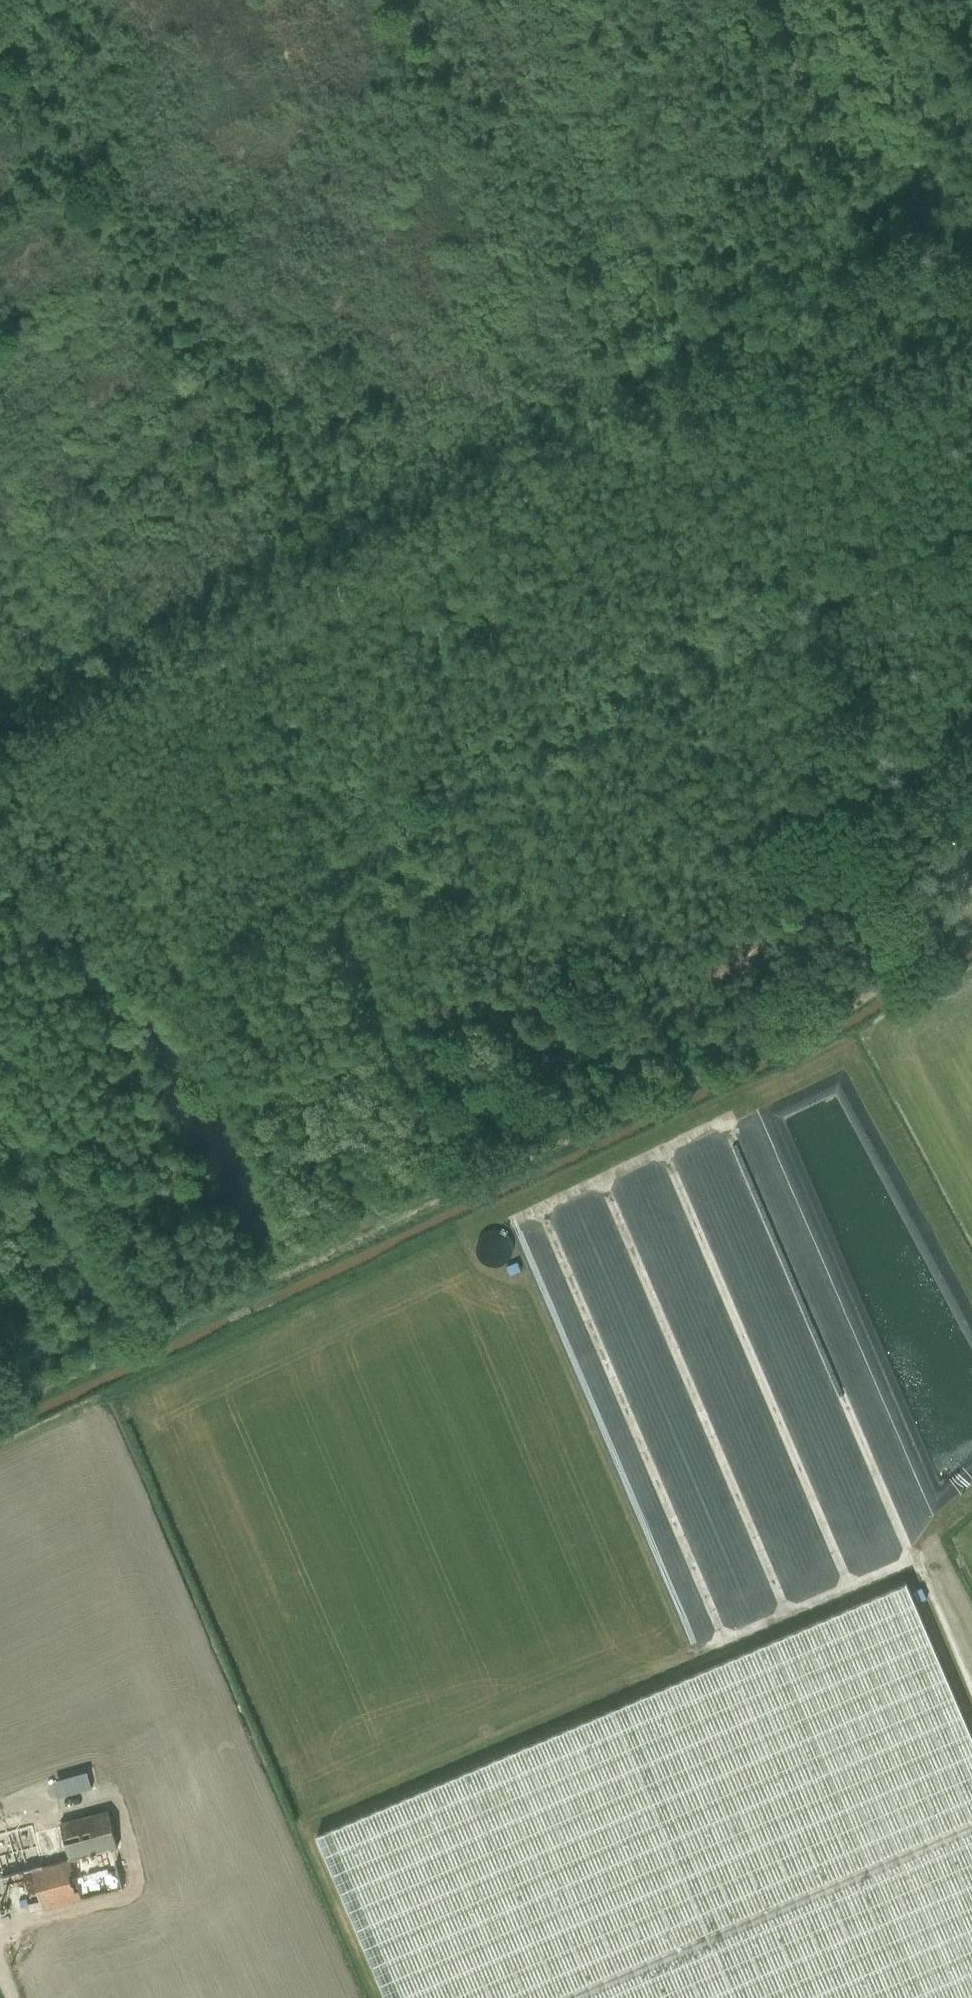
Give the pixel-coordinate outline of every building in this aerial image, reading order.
[(0,1834),(0,1883),(23,1876),(43,1912),(126,1888),(103,1806),(0,1834)]
